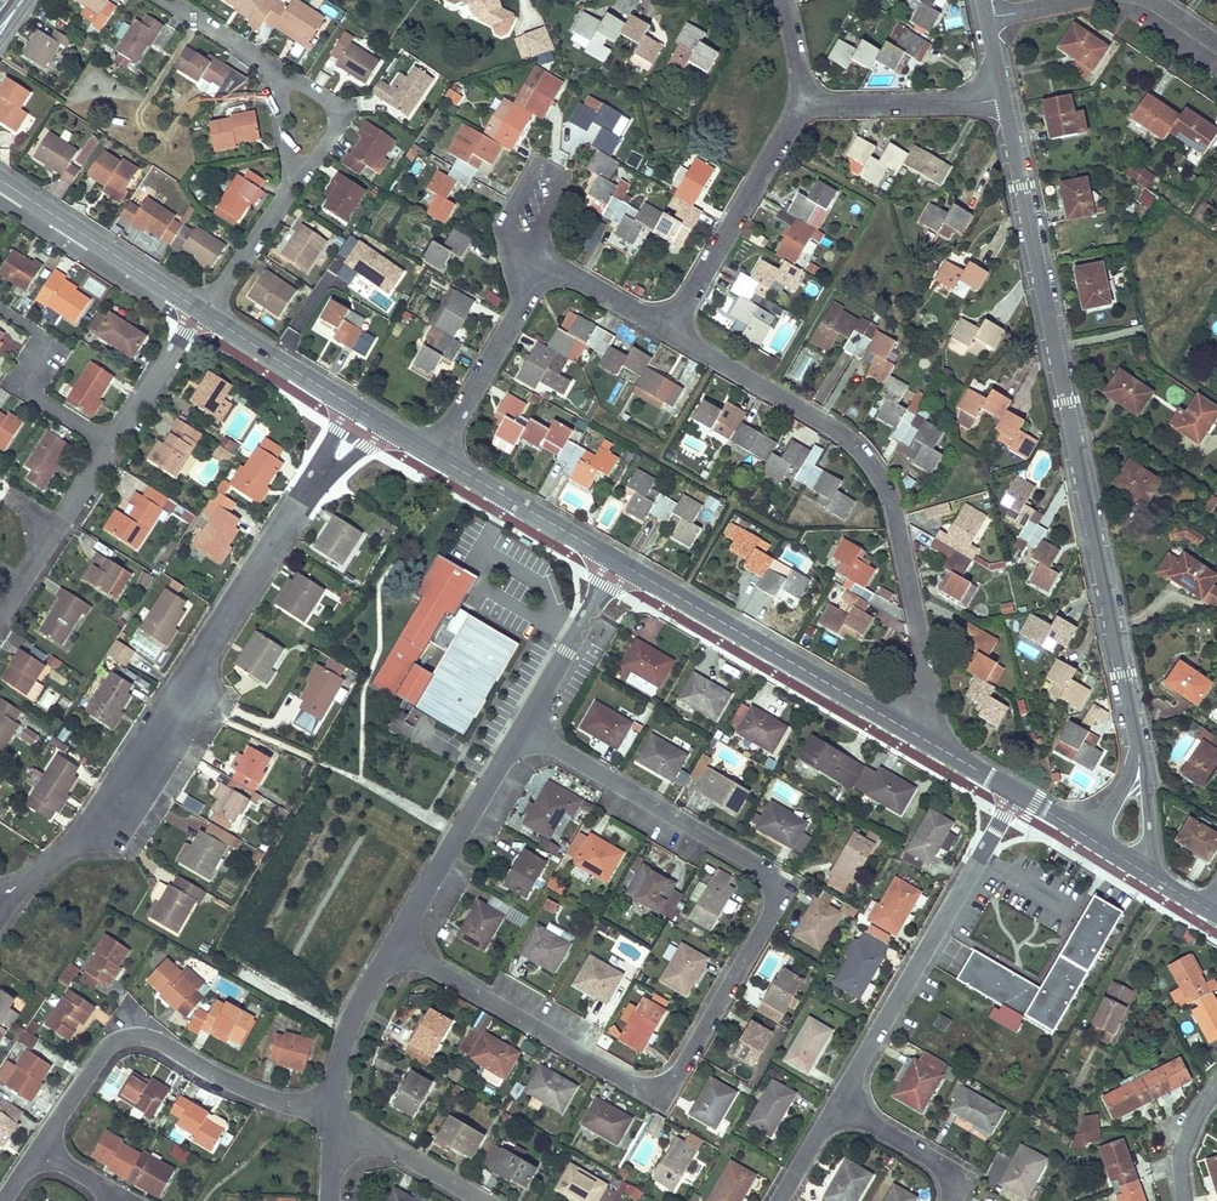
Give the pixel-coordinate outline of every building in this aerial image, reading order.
[(86,6),(99,14),(95,20),(92,24),(101,29),(114,10),(105,4),(108,0),(77,0),(86,6)] [(109,0),(108,0),(105,4),(114,10),(117,5),(109,0)] [(277,2),(275,0),(225,0),(235,6),(252,17),(252,16),(264,23),(277,2)] [(277,2),(264,23),(276,30),(280,24),(309,42),(325,17),(297,0),(294,0),(289,9),(282,5),(285,0),(278,0),(277,2)] [(472,4),(476,14),(483,18),(483,19),(494,25),(502,8),(499,0),(465,0),(472,4)] [(923,2),(912,20),(930,31),(941,12),(932,6),(936,0),(920,0),(923,2)] [(86,6),(83,12),(95,20),(99,14),(86,6)] [(252,17),(235,6),(233,9),(249,20),(252,17)] [(602,22),(584,12),(574,30),(592,41),(597,31),(615,42),(621,33),(627,23),(609,12),(602,22)] [(164,23),(148,13),(142,22),(136,18),(116,48),(136,62),(148,43),(156,32),(158,33),(164,23)] [(650,25),(632,14),(627,23),(621,33),(639,43),(634,53),(653,64),(664,45),(645,34),(650,25)] [(948,18),(948,28),(961,27),(960,18),(948,18)] [(706,33),(687,22),(677,41),(680,43),(668,64),(683,73),(690,61),(708,72),(719,52),(701,42),(706,33)] [(908,27),(899,22),(888,41),(882,50),(876,60),(895,71),(905,51),(912,55),(915,57),(925,39),(907,29),(908,27)] [(280,24),(276,30),(311,52),(315,46),(309,42),(280,24)] [(1106,47),(1074,25),(1059,47),(1075,58),(1069,65),(1084,75),(1089,67),(1091,69),(1106,47)] [(72,38),(57,28),(52,36),(39,27),(22,52),(45,67),(62,42),(67,45),(72,38)] [(522,34),(531,56),(555,48),(547,27),(522,34)] [(158,33),(156,32),(148,43),(150,45),(158,33)] [(342,61),(353,43),(353,44),(356,39),(347,33),(333,55),(342,61)] [(514,37),(523,59),(531,56),(522,34),(514,37)] [(876,60),(882,50),(864,40),(857,50),(840,40),(829,57),(847,68),(853,58),(871,69),(876,60)] [(353,44),(353,43),(342,61),(338,66),(367,84),(382,62),(353,44)] [(185,71),(198,51),(188,45),(175,65),(185,71)] [(127,67),(131,60),(115,51),(111,58),(127,67)] [(234,66),(216,55),(213,60),(208,57),(198,51),(185,71),(200,80),(202,76),(211,82),(214,79),(222,84),(234,66)] [(912,55),(905,51),(895,71),(900,74),(912,55)] [(216,55),(211,52),(208,57),(213,60),(216,55)] [(540,62),(551,61),(550,52),(539,53),(540,62)] [(653,64),(634,53),(630,59),(649,70),(653,64)] [(200,80),(198,82),(224,98),(252,77),(234,66),(222,84),(214,79),(211,82),(202,76),(200,80)] [(537,66),(515,101),(525,107),(547,71),(537,66)] [(434,78),(417,67),(410,78),(400,92),(395,89),(389,85),(381,98),(408,116),(434,78)] [(565,81),(547,71),(525,107),(534,112),(544,118),(565,81)] [(8,75),(0,87),(0,94),(1,95),(4,96),(0,103),(0,118),(17,130),(30,111),(23,106),(32,92),(8,75)] [(410,78),(405,75),(395,89),(400,92),(410,78)] [(389,85),(381,80),(372,92),(381,98),(389,85)] [(460,94),(451,88),(446,96),(455,101),(460,94)] [(1070,95),(1043,100),(1051,139),(1085,131),(1082,118),(1075,120),(1073,114),(1070,95)] [(1179,117),(1147,95),(1131,117),(1165,139),(1169,132),(1179,117)] [(494,138),(503,144),(512,149),(534,112),(525,107),(515,101),(506,96),(484,133),(494,138)] [(599,112),(580,101),(570,119),(588,130),(593,122),(602,127),(592,145),(601,150),(611,155),(621,138),(612,132),(623,114),(604,103),(599,112)] [(1185,109),(1179,117),(1169,132),(1193,147),(1203,154),(1216,133),(1216,132),(1185,109)] [(262,132),(258,111),(233,115),(233,119),(211,122),(216,150),(239,145),(239,143),(238,136),(262,132)] [(374,123),(369,120),(360,133),(365,136),(374,123)] [(352,151),(344,162),(360,172),(366,163),(380,172),(389,158),(381,153),(393,136),(374,123),(365,136),(353,152),(352,151)] [(484,133),(467,123),(461,133),(479,143),(484,133)] [(80,148),(51,129),(36,153),(48,161),(55,166),(63,171),(61,175),(73,182),(82,168),(71,161),(80,148)] [(263,138),(262,132),(238,136),(239,143),(263,138)] [(494,138),(484,133),(479,143),(461,133),(450,152),(458,156),(454,165),(472,176),(478,167),(468,161),(473,152),(483,157),(492,163),(503,144),(494,138)] [(877,145),(858,134),(846,154),(855,159),(865,164),(860,173),(879,184),(889,166),(898,172),(904,162),(909,153),(891,142),(880,160),(871,155),(877,145)] [(92,135),(74,162),(81,167),(99,139),(92,135)] [(951,165),(915,143),(909,153),(904,162),(940,184),(951,165)] [(1197,163),(1203,154),(1193,147),(1187,156),(1197,163)] [(122,161),(106,150),(91,173),(109,184),(112,180),(124,187),(137,167),(124,158),(122,161)] [(611,155),(601,150),(591,168),(595,171),(600,174),(588,193),(583,202),(611,218),(622,199),(613,194),(619,185),(610,180),(620,161),(611,155)] [(483,157),(473,152),(468,161),(478,167),(483,157)] [(637,168),(642,156),(631,152),(626,163),(637,168)] [(714,167),(697,157),(675,193),(684,198),(693,203),(714,167)] [(865,164),(855,159),(850,168),(860,173),(865,164)] [(1135,160),(1126,173),(1129,176),(1138,162),(1135,160)] [(55,166),(48,161),(46,165),(53,169),(55,166)] [(1138,162),(1129,176),(1136,181),(1145,167),(1138,162)] [(472,176),(454,165),(448,174),(439,169),(429,187),(438,192),(427,212),(445,223),(457,203),(447,197),(457,179),(467,185),(472,176)] [(1143,185),(1152,172),(1145,167),(1136,181),(1143,185)] [(267,179),(253,170),(248,177),(241,173),(220,206),(240,219),(250,204),(261,188),(267,179)] [(589,186),(586,191),(588,193),(600,174),(595,171),(587,185),(589,186)] [(367,189),(342,172),(336,180),(341,183),(332,196),(325,206),(345,220),(367,189)] [(1146,188),(1155,175),(1152,172),(1143,185),(1146,188)] [(819,179),(814,177),(803,195),(808,198),(819,179)] [(1086,177),(1062,182),(1069,218),(1094,212),(1086,177)] [(467,185),(457,179),(447,197),(457,203),(467,185)] [(837,190),(819,179),(808,198),(803,195),(799,193),(793,204),(788,201),(784,199),(780,206),(797,216),(807,222),(818,204),(826,208),(837,190)] [(124,187),(112,180),(109,184),(121,192),(124,187)] [(341,183),(336,180),(327,193),(332,196),(341,183)] [(266,191),(261,188),(250,204),(255,207),(266,191)] [(799,193),(795,191),(788,201),(793,204),(799,193)] [(1139,202),(1150,208),(1156,198),(1145,192),(1139,202)] [(178,213),(150,197),(143,208),(131,200),(122,214),(134,222),(137,217),(149,225),(175,241),(185,225),(188,220),(183,217),(181,219),(176,216),(178,213)] [(684,198),(673,217),(665,212),(654,231),(672,242),(683,223),(692,229),(703,209),(693,203),(684,198)] [(622,199),(611,218),(620,223),(614,233),(634,244),(645,226),(654,231),(665,212),(646,200),(634,219),(625,214),(631,205),(622,199)] [(1206,217),(1213,207),(1203,200),(1196,211),(1206,217)] [(972,213),(954,203),(948,214),(929,203),(920,220),(938,231),(943,222),(961,233),(972,213)] [(216,213),(236,226),(240,219),(220,206),(216,213)] [(797,216),(780,206),(775,215),(792,225),(797,216)] [(1206,217),(1196,211),(1193,216),(1203,222),(1210,227),(1213,223),(1206,217)] [(807,222),(797,216),(792,225),(776,253),(786,259),(795,264),(816,227),(807,222)] [(149,225),(137,217),(134,222),(146,230),(149,225)] [(327,239),(304,222),(298,231),(300,233),(294,242),(291,240),(282,253),(307,269),(327,239)] [(683,223),(672,242),(681,247),(692,229),(683,223)] [(175,241),(171,246),(181,253),(184,248),(200,258),(210,265),(213,267),(227,245),(198,225),(194,232),(185,225),(175,241)] [(952,231),(945,226),(942,231),(949,236),(952,231)] [(473,238),(455,228),(444,246),(434,240),(423,259),(441,270),(453,251),(462,256),(473,238)] [(300,233),(298,231),(291,240),(294,242),(300,233)] [(406,270),(351,233),(339,252),(348,258),(337,274),(351,284),(358,273),(390,294),(406,270)] [(14,252),(0,276),(28,295),(45,268),(35,262),(33,264),(14,252)] [(795,264),(786,259),(780,268),(762,257),(751,276),(742,271),(736,280),(755,291),(760,281),(769,286),(774,278),(793,288),(804,269),(795,264)] [(210,265),(200,258),(198,262),(207,268),(210,265)] [(964,271),(945,260),(936,277),(954,288),(953,290),(964,296),(970,286),(977,290),(988,271),(970,261),(964,271)] [(1103,263),(1077,269),(1085,308),(1111,303),(1103,263)] [(69,278),(58,270),(47,287),(57,294),(49,306),(78,327),(94,303),(79,292),(66,284),(67,281),(69,278)] [(298,290),(267,270),(249,295),(257,300),(258,298),(268,305),(267,307),(280,316),(298,290)] [(755,291),(736,280),(731,289),(740,294),(729,313),(748,324),(743,333),(761,344),(772,325),(753,314),(759,305),(749,300),(755,291)] [(79,292),(80,289),(67,281),(66,284),(79,292)] [(769,286),(760,281),(755,291),(764,296),(769,286)] [(456,292),(451,289),(432,321),(438,324),(456,292)] [(453,336),(475,299),(458,289),(456,292),(438,324),(436,326),(445,331),(453,336)] [(764,296),(755,291),(749,300),(759,305),(764,296)] [(268,305),(258,298),(257,300),(267,307),(268,305)] [(350,309),(332,299),(321,317),(340,327),(334,337),(352,348),(363,329),(345,318),(350,309)] [(844,305),(834,299),(810,339),(829,350),(840,333),(849,338),(844,347),(853,352),(864,333),(871,321),(862,315),(859,318),(842,307),(844,305)] [(753,314),(772,325),(777,315),(759,305),(753,314)] [(569,309),(559,327),(568,332),(579,314),(569,309)] [(99,335),(109,320),(101,314),(91,330),(99,335)] [(566,356),(570,358),(576,362),(587,344),(595,348),(606,330),(579,314),(568,332),(559,327),(548,346),(558,351),(566,356)] [(129,328),(111,316),(109,320),(99,335),(98,337),(133,361),(145,344),(126,330),(129,328)] [(981,328),(962,318),(951,335),(952,337),(948,343),(950,347),(960,354),(965,353),(969,348),(976,337),(985,342),(994,347),(1004,329),(987,319),(981,328)] [(453,336),(445,331),(436,326),(433,324),(426,337),(429,339),(414,362),(432,373),(440,359),(443,355),(452,360),(463,341),(453,336)] [(129,328),(126,330),(145,344),(148,340),(129,328)] [(872,338),(864,333),(853,352),(862,357),(867,348),(876,353),(871,362),(866,371),(885,383),(890,373),(896,364),(886,358),(897,340),(878,329),(872,338)] [(615,335),(606,330),(595,348),(604,354),(600,362),(618,373),(623,364),(641,376),(647,366),(652,357),(634,346),(629,355),(610,344),(615,335)] [(985,342),(976,337),(969,348),(978,354),(985,342)] [(548,346),(538,340),(517,376),(536,387),(540,380),(564,394),(572,381),(561,374),(570,358),(566,356),(558,351),(548,346)] [(876,353),(867,348),(862,357),(871,362),(876,353)] [(773,370),(780,359),(770,353),(764,364),(773,370)] [(452,360),(443,355),(440,359),(450,364),(452,360)] [(432,373),(414,362),(412,366),(430,377),(432,373)] [(93,363),(87,373),(68,404),(91,417),(101,401),(116,378),(93,363)] [(684,387),(647,366),(641,376),(636,384),(663,400),(673,406),(684,387)] [(952,373),(946,369),(943,374),(950,377),(952,373)] [(232,385),(211,370),(191,401),(213,415),(223,398),(232,385)] [(1153,392),(1120,370),(1105,393),(1138,414),(1153,392)] [(907,384),(890,373),(885,383),(879,392),(888,397),(878,415),(897,426),(892,436),(900,441),(917,413),(898,402),(907,384)] [(636,384),(634,389),(660,404),(663,400),(636,384)] [(1012,399),(993,388),(988,398),(969,387),(958,406),(962,408),(977,417),(983,407),(1001,418),(1007,409),(1012,399)] [(527,403),(508,391),(498,409),(507,415),(496,433),(515,445),(521,435),(526,426),(517,421),(527,403)] [(536,392),(532,399),(539,403),(543,396),(536,392)] [(1198,395),(1186,412),(1182,418),(1176,428),(1198,443),(1216,415),(1216,408),(1198,395)] [(223,398),(213,415),(220,420),(231,403),(223,398)] [(723,409),(705,399),(694,418),(712,428),(717,419),(736,430),(741,421),(747,412),(728,401),(723,409)] [(105,404),(101,401),(91,417),(95,420),(105,404)] [(977,417),(962,408),(956,418),(971,427),(977,417)] [(1176,414),(1182,418),(1186,412),(1180,408),(1176,414)] [(1024,419),(1007,409),(1001,418),(996,427),(1014,438),(1009,447),(1027,458),(1038,440),(1019,428),(1024,419)] [(15,416),(10,412),(7,417),(5,420),(9,423),(15,416)] [(0,413),(0,447),(5,450),(23,422),(15,416),(9,423),(5,420),(7,417),(0,413)] [(944,429),(917,413),(900,441),(909,446),(914,437),(924,442),(918,451),(912,461),(932,472),(943,453),(933,447),(944,429)] [(1170,423),(1176,428),(1182,418),(1176,414),(1170,423)] [(550,428),(531,417),(526,426),(521,435),(540,446),(546,437),(563,447),(558,457),(567,462),(578,443),(569,438),(574,429),(556,419),(550,428)] [(197,431),(177,418),(172,427),(175,429),(165,444),(153,462),(175,477),(197,443),(192,439),(197,431)] [(778,442),(741,421),(736,430),(730,439),(767,461),(773,451),(778,442)] [(53,424),(47,434),(60,442),(66,432),(53,424)] [(60,442),(47,434),(25,469),(31,473),(25,481),(42,492),(47,484),(45,483),(55,467),(68,447),(60,442)] [(587,449),(578,443),(567,462),(575,467),(570,476),(589,487),(599,470),(608,474),(619,456),(608,449),(612,441),(606,437),(602,444),(600,445),(589,463),(581,458),(587,449)] [(924,442),(914,437),(909,446),(918,451),(924,442)] [(231,453),(236,444),(226,438),(221,446),(230,452),(231,453)] [(260,448),(278,459),(284,450),(266,438),(260,448)] [(782,457),(773,451),(767,461),(762,470),(780,481),(791,462),(801,468),(795,477),(805,483),(815,465),(805,459),(811,449),(793,439),(782,457)] [(165,444),(158,440),(147,458),(153,462),(165,444)] [(221,446),(220,446),(215,455),(224,461),(230,452),(221,446)] [(278,459),(260,448),(246,469),(235,487),(257,501),(267,486),(277,470),(279,471),(284,462),(278,459)] [(231,453),(230,452),(224,461),(228,463),(234,454),(231,453)] [(1161,480),(1131,460),(1116,482),(1147,503),(1161,480)] [(570,476),(575,467),(567,462),(562,472),(570,476)] [(842,480),(815,465),(805,483),(831,498),(826,508),(845,519),(856,500),(837,489),(842,480)] [(57,469),(55,467),(45,483),(47,484),(57,469)] [(246,469),(243,467),(232,485),(235,487),(246,469)] [(660,516),(670,497),(651,487),(656,478),(637,467),(627,485),(636,490),(626,509),(644,520),(650,511),(660,516)] [(1035,485),(1017,474),(1006,492),(1016,498),(1006,517),(1024,528),(1019,537),(1027,542),(1037,525),(1029,520),(1035,509),(1025,503),(1035,485)] [(232,485),(225,479),(218,490),(225,495),(232,485)] [(150,486),(143,496),(163,509),(170,499),(150,486)] [(270,488),(267,486),(257,501),(260,503),(270,488)] [(225,495),(218,490),(202,513),(209,517),(225,495)] [(143,496),(138,493),(132,502),(138,506),(130,518),(121,512),(109,531),(137,549),(163,509),(143,496)] [(679,502),(670,497),(660,516),(668,521),(673,511),(682,517),(671,535),(690,546),(701,528),(693,522),(703,504),(684,493),(679,502)] [(238,503),(225,495),(209,517),(213,519),(220,508),(230,515),(238,503)] [(1213,496),(1206,506),(1212,510),(1216,502),(1216,499),(1213,496)] [(715,513),(720,505),(711,499),(706,508),(715,513)] [(949,501),(926,507),(929,518),(952,511),(949,501)] [(985,515),(967,505),(949,534),(939,529),(935,536),(954,547),(964,552),(968,545),(985,515)] [(230,515),(220,508),(213,519),(194,547),(215,561),(226,545),(236,531),(233,528),(238,520),(230,515)] [(121,512),(116,509),(104,528),(109,531),(121,512)] [(1035,509),(1029,520),(1037,525),(1043,514),(1035,509)] [(674,513),(668,522),(676,527),(682,517),(674,513)] [(362,534),(336,517),(316,549),(341,566),(362,534)] [(748,521),(742,517),(739,521),(745,525),(748,521)] [(723,535),(734,541),(742,528),(731,522),(723,535)] [(397,527),(392,524),(388,529),(393,532),(397,527)] [(1045,530),(1037,525),(1027,542),(1035,547),(1031,556),(1040,561),(1030,580),(1048,591),(1059,572),(1050,567),(1060,549),(1041,537),(1045,530)] [(1188,525),(1169,528),(1171,539),(1185,537),(1198,545),(1204,536),(1188,525)] [(762,576),(768,566),(774,557),(763,552),(768,543),(742,528),(734,541),(731,546),(749,557),(743,567),(762,576)] [(931,543),(950,553),(944,565),(953,571),(942,590),(960,600),(972,581),(962,576),(973,558),(964,552),(954,547),(935,536),(931,543)] [(862,547),(845,537),(834,556),(842,560),(836,569),(848,576),(855,581),(850,590),(869,600),(874,592),(864,586),(874,568),(857,557),(862,547)] [(229,547),(226,545),(215,561),(219,563),(229,547)] [(977,550),(968,545),(964,552),(973,558),(977,550)] [(1180,561),(1185,554),(1174,548),(1170,554),(1180,561)] [(81,577),(86,580),(95,566),(102,570),(109,559),(98,552),(81,577)] [(1180,561),(1170,554),(1157,573),(1169,580),(1171,577),(1202,598),(1216,577),(1185,554),(1180,561)] [(442,556),(440,555),(417,594),(419,595),(442,556)] [(400,698),(407,702),(414,706),(406,722),(414,727),(423,712),(464,736),(518,645),(470,617),(459,634),(449,628),(469,594),(467,593),(475,579),(465,573),(466,570),(442,556),(419,595),(423,596),(371,684),(393,697),(395,695),(400,698)] [(799,597),(810,579),(774,557),(768,566),(762,576),(757,586),(776,597),(782,587),(799,597)] [(132,574),(109,559),(102,570),(95,566),(86,580),(109,594),(116,599),(132,574)] [(953,571),(944,565),(941,569),(948,573),(940,588),(942,590),(953,571)] [(154,575),(145,571),(140,582),(148,586),(154,575)] [(325,591),(299,574),(294,584),(280,607),(304,623),(325,591)] [(850,590),(855,581),(848,576),(843,585),(850,590)] [(977,584),(972,581),(960,600),(965,603),(977,584)] [(294,584),(290,582),(275,604),(280,607),(294,584)] [(893,592),(882,586),(877,594),(888,600),(893,592)] [(67,591),(63,588),(57,596),(61,599),(67,591)] [(183,601),(165,589),(140,629),(160,643),(171,627),(182,612),(179,609),(183,601)] [(869,600),(850,590),(845,599),(854,604),(848,614),(839,609),(830,604),(819,622),(838,633),(845,623),(862,634),(873,615),(864,609),(869,600)] [(87,604),(67,591),(61,599),(40,631),(62,646),(84,613),(82,612),(87,604)] [(353,599),(344,594),(340,602),(349,607),(353,599)] [(845,599),(839,609),(848,614),(854,604),(845,599)] [(1013,601),(1000,604),(1002,614),(1015,612),(1013,601)] [(92,607),(87,604),(82,612),(84,613),(87,615),(92,607)] [(1076,627),(1058,616),(1052,627),(1033,616),(1023,633),(1041,644),(1047,635),(1065,645),(1076,627)] [(998,639),(969,621),(965,629),(975,636),(969,645),(978,651),(968,669),(977,674),(986,679),(997,662),(988,657),(998,639)] [(845,623),(838,633),(842,635),(847,628),(860,637),(862,634),(845,623)] [(174,630),(171,627),(160,643),(164,645),(174,630)] [(261,634),(258,631),(236,665),(239,667),(261,634)] [(284,649),(261,634),(239,667),(268,685),(274,676),(268,674),(284,649)] [(1047,635),(1041,644),(1052,650),(1050,654),(1057,658),(1065,645),(1047,635)] [(116,639),(106,653),(109,655),(119,662),(124,665),(133,651),(116,639)] [(671,661),(637,641),(622,666),(631,671),(657,686),(671,661)] [(46,667),(20,650),(11,665),(14,667),(4,681),(27,696),(46,667)] [(116,666),(119,662),(109,655),(105,660),(116,666)] [(1057,658),(1047,676),(1057,682),(1051,691),(1079,708),(1090,689),(1071,678),(1076,669),(1057,658)] [(1212,682),(1182,661),(1167,683),(1198,704),(1212,682)] [(1004,667),(997,662),(986,679),(994,684),(1004,667)] [(321,666),(317,663),(308,680),(311,682),(321,666)] [(14,667),(11,665),(1,679),(4,681),(14,667)] [(344,679),(321,666),(311,682),(301,699),(305,701),(301,710),(320,720),(344,679)] [(625,681),(651,697),(657,686),(631,671),(625,681)] [(130,684),(111,672),(86,711),(108,726),(118,711),(130,694),(125,691),(130,684)] [(694,674),(679,699),(714,719),(729,695),(694,674)] [(986,679),(977,674),(966,693),(985,704),(979,714),(997,724),(1008,706),(991,695),(997,685),(994,684),(986,679)] [(0,697),(0,698),(0,754),(19,725),(14,722),(22,711),(0,697)] [(1021,712),(1027,711),(1024,698),(1018,699),(1021,712)] [(1093,703),(1085,719),(1097,725),(1105,709),(1093,703)] [(597,704),(583,728),(617,747),(631,724),(597,704)] [(786,729),(752,708),(737,733),(771,753),(786,729)] [(122,713),(118,711),(108,726),(112,729),(122,713)] [(1088,730),(1071,720),(1060,739),(1078,749),(1073,758),(1091,768),(1101,750),(1094,745),(1083,740),(1088,730)] [(1211,730),(1206,727),(1198,738),(1204,742),(1211,730)] [(453,754),(458,736),(432,729),(427,747),(453,754)] [(38,737),(27,730),(22,737),(34,744),(38,737)] [(1094,745),(1099,736),(1088,730),(1083,740),(1094,745)] [(1211,730),(1204,742),(1183,772),(1204,786),(1216,766),(1216,734),(1211,730)] [(687,756),(653,735),(638,760),(672,780),(687,756)] [(62,742),(53,736),(49,742),(58,747),(62,742)] [(833,748),(813,737),(801,758),(841,781),(851,762),(831,751),(833,748)] [(1078,749),(1060,739),(1055,748),(1073,758),(1078,749)] [(270,759),(251,747),(244,758),(236,771),(241,773),(236,781),(254,792),(267,769),(265,767),(270,759)] [(851,762),(841,781),(852,787),(853,784),(863,767),(833,748),(831,751),(851,762)] [(705,752),(699,762),(707,766),(713,757),(705,752)] [(77,767),(58,755),(42,779),(38,786),(31,796),(53,811),(64,795),(76,777),(72,775),(77,767)] [(244,758),(239,755),(231,767),(236,771),(244,758)] [(707,766),(699,762),(692,774),(702,780),(710,768),(707,766)] [(901,813),(915,788),(880,768),(876,773),(864,765),(863,767),(853,784),(901,813)] [(750,792),(710,768),(702,780),(698,788),(718,800),(717,803),(736,814),(750,792)] [(241,773),(236,771),(232,778),(236,781),(241,773)] [(42,779),(37,776),(34,783),(38,786),(42,779)] [(584,801),(551,780),(536,805),(530,815),(526,822),(551,837),(565,813),(570,805),(578,810),(584,801)] [(231,789),(227,786),(220,782),(213,795),(219,799),(213,809),(233,821),(238,812),(241,814),(254,792),(236,781),(231,789)] [(200,814),(205,802),(182,793),(177,805),(200,814)] [(67,798),(64,795),(53,811),(57,813),(67,798)] [(536,805),(531,802),(526,811),(530,815),(536,805)] [(586,802),(582,807),(590,812),(593,807),(586,802)] [(773,802),(758,827),(795,850),(805,856),(815,839),(804,833),(810,824),(773,802)] [(578,810),(570,805),(565,813),(574,817),(578,810)] [(283,809),(281,808),(277,815),(284,820),(288,812),(283,809)] [(953,823),(931,809),(907,849),(909,850),(904,857),(920,867),(924,859),(929,863),(939,846),(949,830),(953,823)] [(760,814),(753,811),(748,820),(755,823),(760,814)] [(1189,816),(1177,838),(1195,849),(1194,851),(1208,858),(1216,843),(1216,833),(1205,825),(1207,821),(1197,814),(1193,819),(1189,816)] [(183,864),(208,879),(233,836),(214,824),(207,834),(203,832),(192,849),(183,864)] [(957,834),(949,830),(939,846),(947,851),(957,834)] [(579,832),(565,856),(575,861),(589,838),(579,832)] [(878,837),(871,833),(867,841),(856,834),(845,853),(848,854),(835,875),(850,884),(878,837)] [(601,843),(589,836),(589,838),(575,861),(574,863),(606,881),(622,853),(602,841),(601,843)] [(555,845),(548,841),(544,848),(551,852),(555,845)] [(903,847),(898,844),(894,851),(899,854),(903,847)] [(29,851),(20,845),(13,856),(23,862),(29,851)] [(192,849),(187,845),(178,861),(183,864),(192,849)] [(546,863),(525,850),(513,870),(516,871),(508,885),(527,897),(546,863)] [(263,854),(258,851),(253,859),(258,863),(263,854)] [(630,871),(638,875),(644,866),(646,862),(638,857),(630,871)] [(930,877),(906,862),(880,906),(884,908),(875,923),(894,935),(930,877)] [(665,879),(644,866),(638,875),(627,894),(658,912),(662,907),(672,889),(674,886),(665,880),(665,879)] [(727,886),(732,877),(719,870),(714,878),(727,886)] [(699,904),(714,878),(707,874),(702,883),(701,882),(691,899),(699,904)] [(207,892),(179,876),(174,886),(171,886),(161,903),(153,918),(178,933),(197,900),(201,902),(207,892)] [(727,886),(714,878),(699,904),(691,917),(712,930),(723,910),(720,909),(732,888),(727,886)] [(672,889),(662,907),(672,913),(682,895),(672,889)] [(832,896),(823,890),(819,897),(828,902),(832,896)] [(529,917),(494,896),(487,907),(503,916),(503,917),(522,928),(529,917)] [(1125,913),(1096,896),(1042,988),(975,949),(958,978),(1003,1004),(1024,1017),(1053,1033),(1125,913)] [(727,914),(734,901),(727,897),(720,909),(723,910),(722,911),(727,914)] [(843,902),(835,897),(832,902),(840,907),(843,902)] [(840,912),(816,898),(795,933),(820,947),(840,912)] [(554,912),(557,905),(549,900),(545,908),(554,912)] [(161,903),(158,901),(149,915),(153,918),(161,903)] [(487,907),(479,902),(459,935),(483,950),(503,917),(503,916),(487,907)] [(880,906),(874,902),(865,917),(875,923),(884,908),(880,906)] [(856,925),(850,921),(845,930),(851,933),(856,925)] [(883,933),(868,924),(866,929),(880,937),(883,933)] [(1177,924),(1172,935),(1182,940),(1187,929),(1177,924)] [(569,944),(538,926),(522,952),(543,964),(543,966),(553,971),(569,944)] [(889,945),(863,929),(856,939),(854,938),(845,954),(848,956),(833,982),(857,996),(889,945)] [(129,950),(106,934),(95,951),(97,953),(85,970),(86,971),(99,980),(108,986),(121,967),(119,965),(129,950)] [(707,958),(682,944),(662,979),(686,994),(707,958)] [(621,974),(590,956),(574,984),(584,990),(584,988),(606,1001),(621,974)] [(1191,994),(1196,1002),(1199,1008),(1193,1012),(1210,1042),(1216,1039),(1216,1005),(1190,956),(1169,967),(1180,987),(1185,997),(1191,994)] [(181,971),(168,957),(148,977),(163,992),(160,995),(175,1010),(177,1008),(185,1016),(205,996),(198,989),(204,983),(187,966),(181,971)] [(79,969),(69,963),(64,971),(74,977),(79,969)] [(802,981),(786,970),(779,984),(775,982),(764,1001),(784,1013),(802,981)] [(74,977),(64,971),(59,979),(68,985),(74,977)] [(93,988),(99,980),(86,971),(80,979),(93,988)] [(647,977),(641,973),(639,978),(645,981),(647,977)] [(1114,983),(1099,1014),(1119,1024),(1120,1022),(1122,1023),(1127,1013),(1125,1012),(1127,1008),(1126,1007),(1133,991),(1114,983)] [(1170,992),(1180,1011),(1196,1002),(1191,994),(1185,997),(1180,987),(1170,992)] [(74,993),(68,989),(63,997),(69,1001),(74,993)] [(12,1008),(10,1007),(15,999),(0,990),(0,1026),(12,1008)] [(94,1006),(74,993),(69,1001),(63,997),(46,1023),(70,1038),(74,1032),(70,1029),(75,1021),(79,1023),(81,1025),(94,1006)] [(668,1002),(656,994),(653,999),(665,1006),(668,1002)] [(666,1011),(644,998),(638,1008),(629,1022),(623,1033),(620,1038),(621,1039),(641,1050),(654,1029),(656,1030),(666,1011)] [(253,1018),(226,1002),(224,1005),(216,1001),(208,1015),(198,1009),(186,1030),(196,1036),(201,1028),(210,1032),(214,1025),(229,1034),(227,1037),(239,1043),(253,1018)] [(758,1012),(778,1023),(784,1013),(764,1001),(758,1012)] [(629,1022),(638,1008),(631,1004),(622,1018),(629,1022)] [(1024,1017),(1003,1004),(1001,1009),(995,1006),(990,1016),(1018,1032),(1024,1022),(1022,1021),(1024,1017)] [(453,1021),(432,1008),(424,1023),(421,1022),(410,1042),(433,1055),(453,1021)] [(485,1013),(475,1029),(484,1035),(485,1033),(493,1018),(485,1013)] [(951,1021),(941,1014),(934,1025),(945,1031),(951,1021)] [(1095,1023),(1115,1033),(1119,1024),(1099,1014),(1095,1023)] [(830,1029),(809,1016),(784,1058),(805,1071),(830,1029)] [(79,1023),(75,1021),(70,1029),(74,1032),(79,1023)] [(771,1034),(752,1022),(739,1042),(742,1044),(736,1055),(752,1065),(771,1034)] [(623,1033),(612,1025),(606,1030),(613,1037),(620,1041),(621,1039),(620,1038),(623,1033)] [(471,1056),(470,1058),(504,1078),(506,1076),(516,1081),(526,1063),(516,1057),(519,1053),(502,1043),(507,1035),(491,1026),(487,1034),(485,1033),(484,1035),(471,1056)] [(471,1056),(484,1035),(475,1029),(471,1027),(458,1048),(471,1056)] [(39,1038),(25,1028),(18,1039),(31,1049),(39,1038)] [(284,1036),(277,1034),(270,1056),(278,1058),(277,1063),(305,1070),(313,1041),(285,1033),(284,1036)] [(433,1055),(410,1042),(404,1053),(427,1066),(433,1055)] [(28,1050),(18,1066),(9,1060),(0,1073),(0,1081),(30,1101),(42,1083),(40,1081),(51,1065),(28,1050)] [(948,1064),(927,1051),(921,1062),(919,1061),(905,1084),(901,1082),(894,1094),(921,1111),(943,1076),(941,1075),(948,1064)] [(919,1061),(915,1059),(901,1082),(905,1084),(919,1061)] [(1179,1059),(1141,1078),(1152,1100),(1191,1080),(1179,1059)] [(575,1086),(541,1065),(526,1091),(560,1110),(575,1086)] [(431,1083),(412,1070),(400,1090),(404,1092),(396,1106),(412,1115),(431,1083)] [(148,1081),(133,1072),(119,1095),(147,1112),(149,1108),(156,1112),(170,1089),(151,1077),(148,1081)] [(1137,1072),(1134,1073),(1138,1081),(1134,1083),(1122,1089),(1104,1098),(1114,1119),(1152,1100),(1141,1078),(1137,1072)] [(796,1092),(774,1078),(748,1121),(771,1134),(796,1092)] [(734,1093),(711,1079),(690,1113),(714,1127),(734,1093)] [(1132,1079),(1121,1085),(1122,1089),(1134,1083),(1132,1079)] [(517,1098),(524,1088),(517,1083),(510,1093),(517,1098)] [(1005,1112),(966,1088),(952,1110),(991,1134),(1005,1112)] [(181,1117),(191,1101),(181,1095),(173,1108),(171,1111),(181,1117)] [(17,1122),(24,1112),(2,1097),(0,1100),(0,1110),(17,1122)] [(614,1108),(596,1098),(582,1122),(616,1142),(631,1119),(624,1115),(630,1105),(619,1099),(614,1108)] [(213,1115),(191,1101),(181,1117),(178,1122),(196,1133),(193,1138),(211,1149),(223,1129),(226,1125),(225,1120),(216,1114),(213,1115)] [(165,1103),(162,1108),(170,1112),(171,1111),(173,1108),(165,1103)] [(1,1144),(4,1146),(20,1124),(17,1122),(0,1110),(0,1145),(1,1144)] [(1078,1132),(1100,1131),(1098,1114),(1086,1115),(1078,1132)] [(484,1135),(451,1115),(438,1136),(452,1144),(451,1146),(471,1158),(484,1135)] [(123,1140),(107,1131),(92,1154),(110,1164),(108,1167),(127,1178),(128,1175),(141,1154),(122,1143),(123,1140)] [(1100,1131),(1078,1132),(1071,1145),(1085,1143),(1085,1140),(1100,1139),(1100,1131)] [(697,1149),(702,1139),(689,1132),(684,1142),(697,1149)] [(684,1142),(678,1138),(665,1160),(664,1158),(652,1177),(673,1190),(697,1149),(684,1142)] [(1122,1140),(1100,1147),(1115,1189),(1137,1181),(1122,1140)] [(173,1143),(167,1156),(187,1164),(192,1151),(173,1143)] [(492,1170),(505,1148),(496,1143),(483,1165),(492,1170)] [(609,1153),(595,1145),(591,1153),(604,1160),(609,1153)] [(1004,1186),(1027,1199),(1047,1160),(1022,1146),(1001,1184),(1004,1186)] [(537,1167),(505,1148),(492,1170),(511,1181),(514,1177),(527,1184),(537,1167)] [(158,1197),(174,1170),(150,1155),(148,1159),(141,1154),(128,1175),(136,1179),(134,1183),(158,1197)] [(1209,1161),(1216,1186),(1216,1158),(1209,1161)] [(731,1159),(715,1186),(719,1188),(711,1200),(739,1200),(755,1174),(731,1159)] [(847,1160),(824,1197),(831,1200),(857,1200),(872,1175),(847,1160)] [(616,1191),(607,1186),(608,1184),(572,1163),(558,1188),(581,1200),(610,1200),(616,1191)] [(622,1180),(615,1176),(610,1183),(618,1188),(622,1180)] [(1115,1189),(1120,1200),(1145,1200),(1137,1181),(1115,1189)] [(640,1199),(644,1189),(629,1183),(625,1193),(640,1199)] [(896,1185),(886,1200),(915,1200),(917,1198),(896,1185)] [(715,1186),(706,1200),(711,1200),(719,1188),(715,1186)] [(1029,1199),(1027,1199),(1004,1186),(998,1197),(1006,1200),(1028,1200),(1029,1199)] [(397,1189),(389,1200),(417,1200),(414,1199),(397,1189)]
